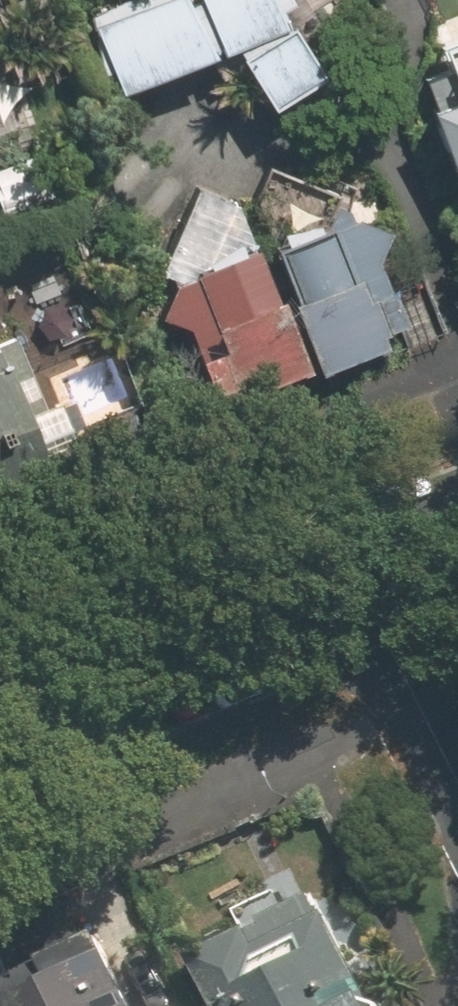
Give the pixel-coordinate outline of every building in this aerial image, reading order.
[(89,30),(116,99),(222,58),(269,39),(284,33),(271,0),(166,0),(89,30)] [(290,92),(269,39),(222,58),(242,111),(290,92)] [(408,123),(453,232),(457,230),(457,102),(408,123)] [(377,325),(355,272),(367,231),(335,222),(308,232),(305,225),(233,254),(281,371),(284,380),(356,351),(350,336),(377,325)] [(233,254),(121,299),(169,417),(281,371),(233,254)] [(0,339),(0,487),(62,462),(10,335),(0,339)] [(303,896),(186,956),(212,1005),(360,1005),(303,896)] [(97,962),(11,1005),(120,1005),(97,962)]
